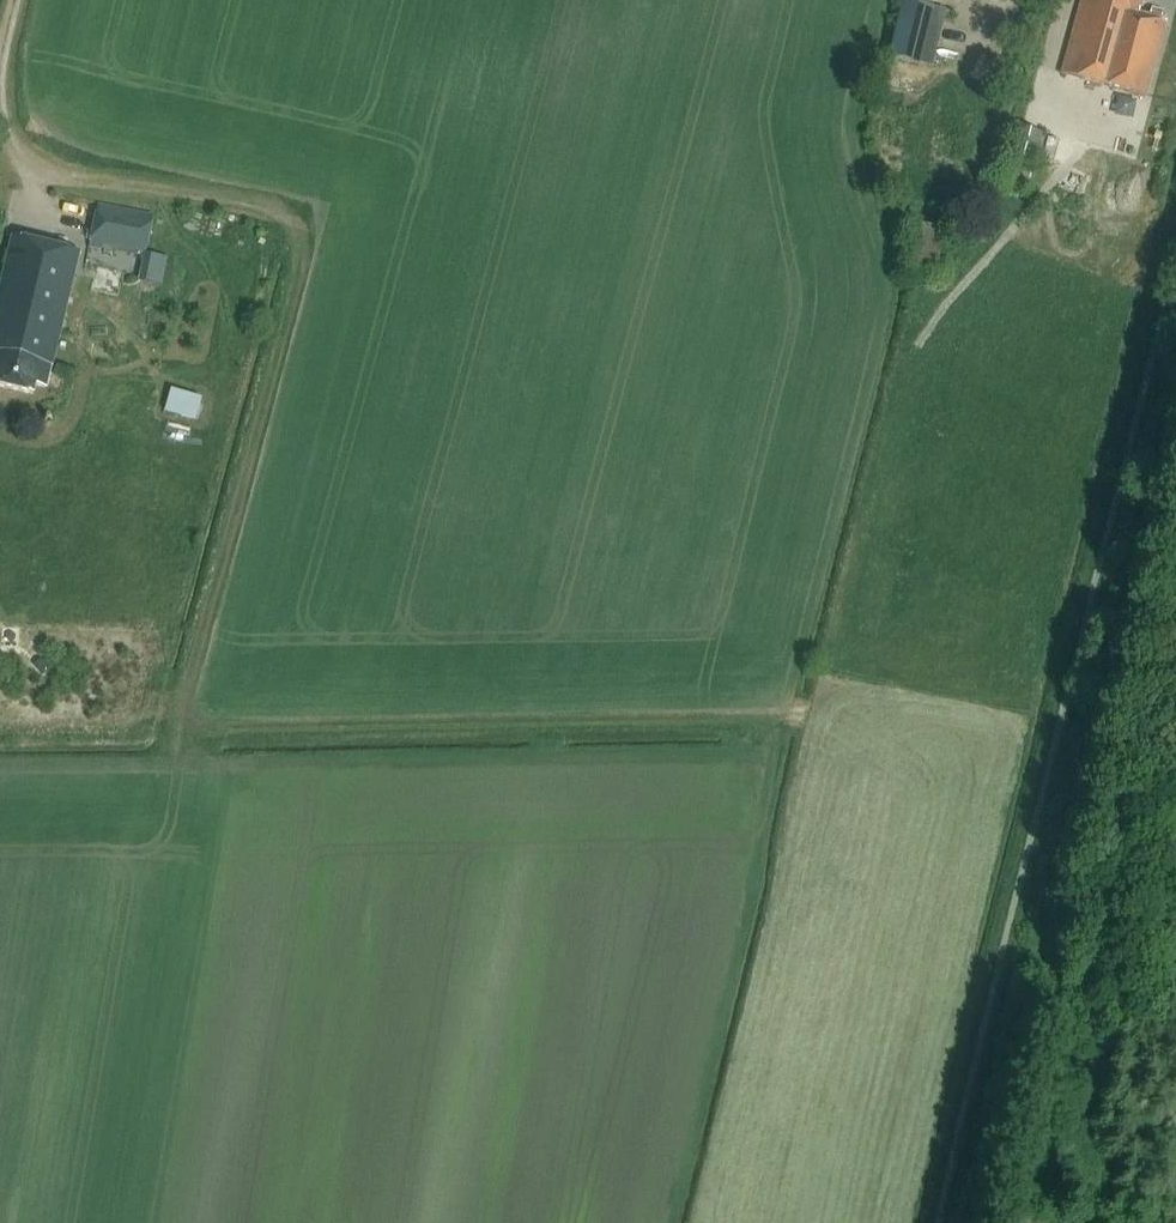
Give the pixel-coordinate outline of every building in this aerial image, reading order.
[(1161,22),(1163,12),(1151,9),(1149,19),(1138,16),(1140,6),(1143,7),(1145,0),(1082,0),(1061,75),(1145,98),(1165,23),(1161,22)] [(917,65),(930,8),(900,1),(887,58),(917,65)] [(1040,133),(1016,127),(1002,184),(1027,190),(1040,133)] [(98,206),(89,248),(145,259),(153,217),(98,206)] [(46,389),(59,336),(64,337),(81,255),(56,248),(9,235),(0,272),(0,388),(33,396),(35,386),(46,389)]
